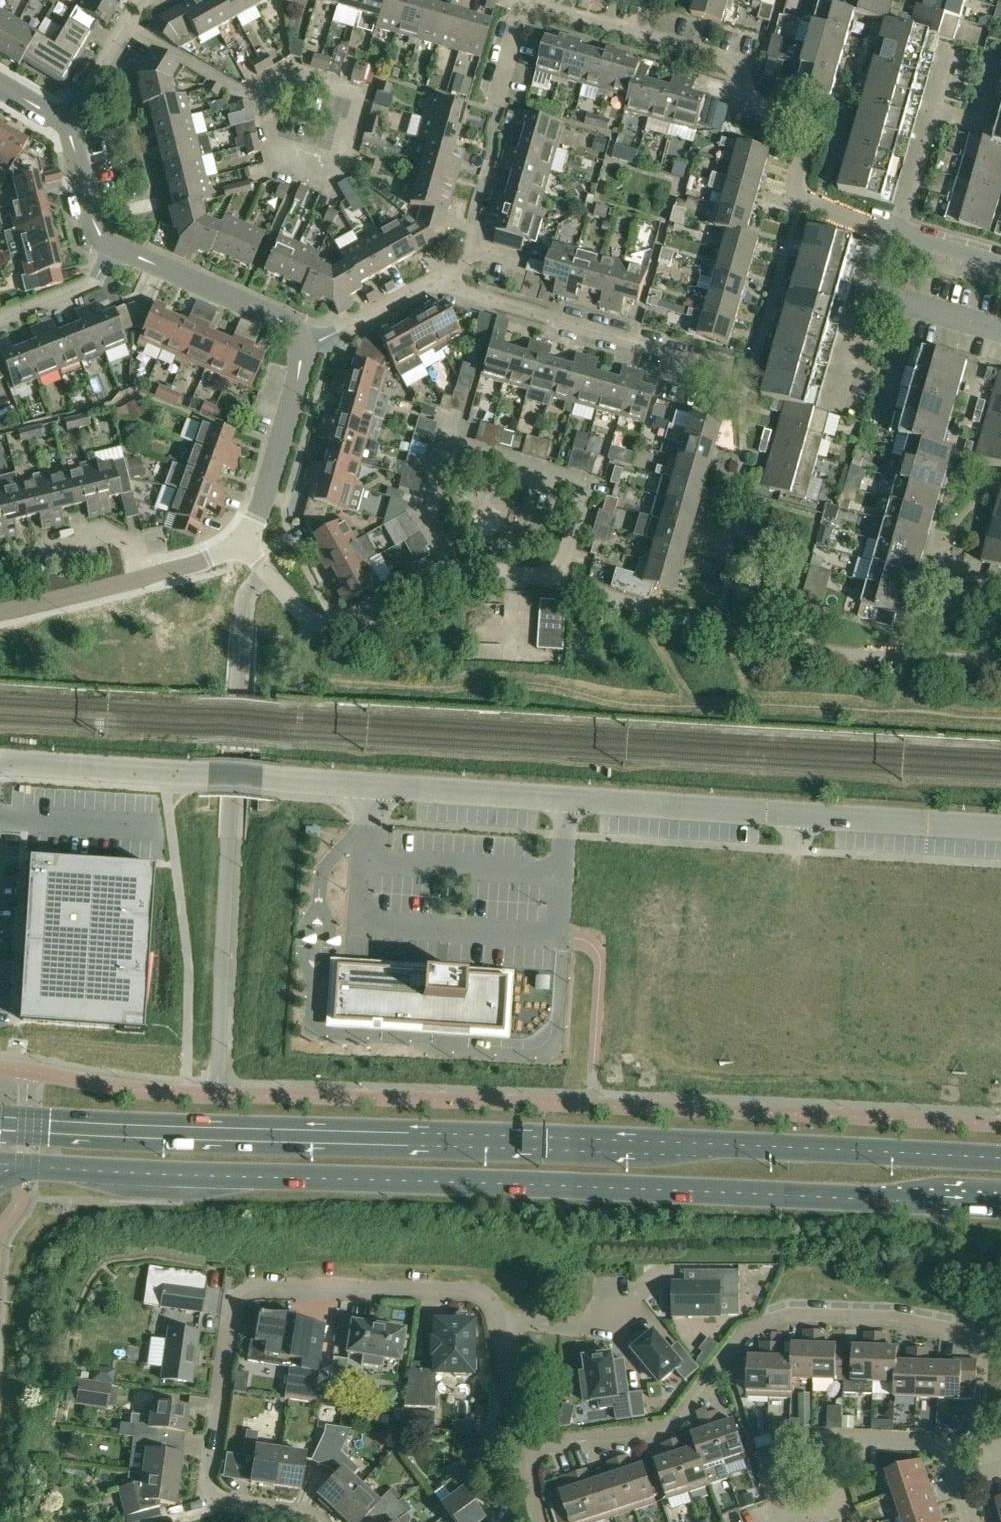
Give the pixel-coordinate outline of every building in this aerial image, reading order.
[(73,7),(100,23),(100,24),(105,27),(116,9),(102,0),(78,0),(73,7)] [(116,9),(121,0),(102,0),(116,9)] [(169,12),(182,35),(192,29),(197,39),(217,28),(202,0),(191,0),(169,12)] [(217,28),(236,18),(227,0),(202,0),(217,28)] [(236,18),(255,7),(251,0),(227,0),(236,18)] [(358,12),(361,0),(339,0),(337,7),(358,12)] [(384,0),(361,0),(358,12),(378,18),(375,28),(376,29),(384,0)] [(396,34),(406,0),(384,0),(376,29),(396,34)] [(411,0),(406,0),(396,34),(417,40),(427,5),(411,0)] [(496,5),(497,0),(487,0),(485,9),(494,11),(496,5)] [(722,23),(726,9),(732,11),(734,3),(725,0),(696,0),(692,14),(722,23)] [(879,18),(884,20),(888,21),(894,1),(890,0),(848,0),(845,9),(855,12),(879,18)] [(966,0),(919,0),(917,7),(960,19),(966,0)] [(821,2),(815,25),(849,34),(855,12),(845,9),(821,2)] [(775,6),(774,6),(763,3),(761,10),(773,14),(775,6)] [(417,40),(438,46),(448,10),(427,5),(417,40)] [(73,7),(55,38),(81,54),(100,24),(100,23),(73,7)] [(931,34),(954,41),(960,19),(917,7),(911,28),(911,29),(931,34)] [(469,16),(448,10),(438,46),(458,52),(469,16)] [(771,22),(773,14),(761,10),(758,19),(771,22)] [(889,22),(897,24),(900,13),(892,11),(889,22)] [(0,55),(19,23),(1,12),(0,13),(0,55)] [(177,37),(182,35),(169,12),(158,18),(155,16),(147,29),(173,45),(177,37)] [(900,13),(897,24),(905,27),(909,16),(900,13)] [(490,23),(488,22),(469,16),(458,52),(480,58),(490,23)] [(787,35),(791,20),(781,17),(777,32),(787,35)] [(897,24),(889,22),(887,21),(881,42),(925,55),(931,34),(911,29),(911,28),(905,27),(897,24)] [(37,33),(19,23),(0,55),(19,66),(22,61),(37,33)] [(815,25),(809,45),(843,54),(849,34),(815,25)] [(991,30),(989,38),(997,40),(1000,33),(991,30)] [(52,42),(37,33),(22,61),(23,61),(63,85),(81,54),(55,38),(52,42)] [(551,81),(560,84),(572,40),(561,37),(559,42),(547,39),(537,72),(552,76),(551,81)] [(569,80),(585,85),(594,52),(582,49),(583,43),(572,40),(560,84),(568,86),(569,80)] [(837,75),(843,54),(809,45),(798,42),(793,63),(803,66),(837,75)] [(876,58),(875,63),(919,75),(920,72),(925,55),(881,42),(876,58)] [(179,66),(152,49),(145,60),(135,55),(126,70),(138,77),(140,84),(138,85),(143,107),(149,105),(174,98),(173,97),(169,81),(179,66)] [(597,94),(606,97),(618,53),(607,49),(605,55),(594,52),(585,85),(599,89),(597,94)] [(773,50),(770,58),(778,60),(781,52),(773,50)] [(625,111),(626,111),(640,65),(628,62),(629,56),(618,53),(606,97),(613,99),(615,93),(629,97),(625,111)] [(258,58),(265,70),(273,66),(266,54),(258,58)] [(314,54),(310,68),(318,70),(322,56),(314,54)] [(332,59),(322,56),(318,70),(328,73),(332,59)] [(265,70),(258,58),(250,63),(257,75),(265,70)] [(779,80),(785,62),(769,58),(764,76),(779,80)] [(875,63),(869,84),(913,96),(919,75),(875,63)] [(626,111),(650,118),(652,108),(659,85),(647,82),(651,68),(640,65),(626,111)] [(797,87),(831,97),(837,75),(803,66),(797,87)] [(365,69),(355,67),(351,80),(361,83),(365,69)] [(650,118),(673,124),(686,78),(675,75),(671,89),(659,85),(652,108),(650,118)] [(719,104),(706,100),(706,98),(693,95),(697,81),(686,78),(673,124),(697,131),(698,126),(712,129),(719,104)] [(217,97),(222,89),(209,80),(204,89),(217,97)] [(454,82),(451,93),(467,98),(471,86),(454,82)] [(389,95),(391,86),(379,83),(376,92),(389,95)] [(869,84),(865,99),(863,104),(907,117),(913,96),(869,84)] [(149,105),(154,126),(190,116),(184,95),(173,97),(174,98),(149,105)] [(466,107),(430,97),(424,118),(460,128),(466,107)] [(210,109),(229,105),(227,99),(209,103),(210,109)] [(249,100),(233,104),(236,114),(251,110),(249,100)] [(539,111),(551,115),(554,104),(543,100),(539,111)] [(377,114),(393,118),(396,107),(380,103),(377,114)] [(551,115),(563,118),(566,107),(554,104),(551,115)] [(901,138),(907,117),(863,104),(857,125),(901,138)] [(254,122),(251,111),(227,116),(230,128),(234,127),(254,122)] [(564,124),(518,111),(515,122),(528,126),(524,139),(557,148),(564,124)] [(588,114),(585,124),(597,128),(600,117),(588,114)] [(154,126),(159,146),(195,137),(190,116),(154,126)] [(370,117),(368,125),(381,129),(383,120),(370,117)] [(612,121),(600,117),(597,128),(609,132),(612,121)] [(454,149),(460,128),(424,118),(418,139),(454,149)] [(1000,122),(990,119),(984,140),(1000,144),(1000,122)] [(657,124),(654,136),(679,141),(681,129),(657,124)] [(368,125),(365,134),(379,138),(381,129),(368,125)] [(895,159),(901,138),(857,125),(851,146),(895,159)] [(9,174),(21,155),(27,145),(5,132),(0,141),(0,169),(9,174)] [(164,167),(200,158),(211,155),(207,134),(195,137),(159,146),(164,167)] [(259,142),(257,134),(242,138),(245,146),(259,142)] [(596,136),(592,149),(604,153),(607,139),(596,136)] [(970,136),(964,157),(1000,168),(1000,144),(984,140),(970,136)] [(234,140),(236,149),(245,147),(242,137),(234,140)] [(720,146),(738,151),(734,165),(764,173),(770,152),(723,138),(720,146)] [(418,140),(428,142),(422,163),(458,174),(464,152),(454,149),(418,139),(418,140)] [(507,148),(504,158),(550,171),(557,148),(524,139),(521,152),(507,148)] [(261,152),(259,142),(245,146),(247,156),(261,152)] [(616,145),(613,159),(620,161),(624,147),(616,145)] [(890,179),(895,159),(851,146),(846,167),(890,179)] [(644,168),(646,156),(627,152),(624,164),(644,168)] [(11,175),(18,204),(19,204),(42,199),(37,176),(41,175),(38,162),(34,163),(21,155),(9,174),(11,175)] [(958,178),(1000,190),(1000,168),(964,157),(958,178)] [(164,167),(169,188),(205,179),(200,158),(164,167)] [(515,173),(511,185),(544,195),(550,171),(504,158),(501,169),(515,173)] [(367,160),(365,169),(379,173),(381,164),(367,160)] [(452,194),(458,174),(422,163),(416,184),(452,194)] [(734,165),(730,177),(713,172),(711,181),(758,194),(764,173),(734,165)] [(839,189),(859,195),(883,201),(890,179),(846,167),(839,189)] [(46,184),(62,180),(60,171),(43,175),(46,184)] [(1000,192),(1000,190),(958,178),(952,199),(996,211),(1000,192)] [(169,188),(174,208),(174,209),(200,202),(200,203),(211,200),(205,179),(169,188)] [(238,194),(251,191),(249,180),(235,184),(238,194)] [(346,180),(337,185),(347,202),(355,196),(346,180)] [(726,193),(722,206),(753,215),(758,194),(711,181),(709,188),(726,193)] [(284,200),(290,187),(281,183),(275,197),(284,200)] [(225,198),(238,194),(235,184),(222,187),(225,198)] [(421,208),(418,220),(443,227),(452,194),(416,184),(410,205),(421,208)] [(494,194),(491,205),(537,218),(544,195),(511,185),(508,197),(494,194)] [(304,202),(309,189),(300,186),(295,199),(304,202)] [(9,206),(15,230),(48,222),(42,199),(19,204),(18,204),(9,206)] [(946,220),(990,233),(996,211),(952,199),(946,220)] [(174,253),(190,260),(194,250),(208,256),(211,251),(225,217),(225,216),(220,227),(205,220),(200,203),(200,202),(174,209),(174,208),(169,210),(174,231),(177,230),(179,240),(174,253)] [(495,244),(521,251),(524,240),(537,243),(543,220),(537,218),(491,205),(488,215),(502,219),(498,232),(498,233),(495,244)] [(710,227),(716,229),(728,232),(729,231),(747,236),(747,235),(753,215),(722,206),(719,219),(712,217),(710,227)] [(675,207),(673,214),(685,218),(687,210),(675,207)] [(338,212),(329,208),(323,222),(332,226),(338,212)] [(673,214),(671,222),(683,225),(685,218),(673,214)] [(245,225),(225,217),(211,251),(230,260),(245,225)] [(417,224),(414,225),(426,247),(438,241),(443,241),(446,228),(443,227),(418,220),(417,224)] [(397,221),(377,232),(395,264),(426,247),(414,225),(403,231),(397,221)] [(15,230),(21,254),(54,246),(48,222),(15,230)] [(250,268),(253,262),(265,234),(245,225),(230,260),(250,268)] [(824,256),(848,263),(858,266),(864,244),(854,241),(810,229),(807,241),(804,250),(824,256)] [(729,231),(728,232),(723,251),(753,260),(759,238),(747,235),(747,236),(729,231)] [(377,275),(395,264),(377,232),(358,243),(377,275)] [(278,237),(264,271),(284,280),(299,246),(278,237)] [(359,285),(377,275),(358,243),(341,253),(359,285)] [(554,244),(545,277),(558,280),(554,293),(565,297),(578,251),(554,244)] [(63,284),(59,270),(60,270),(54,246),(21,254),(26,277),(22,278),(26,293),(63,284)] [(303,287),(301,293),(318,254),(299,246),(284,280),(303,287)] [(663,248),(661,256),(673,259),(675,252),(663,248)] [(818,277),(842,284),(852,287),(858,266),(848,263),(824,256),(804,250),(801,261),(798,271),(818,277)] [(580,286),(592,290),(601,257),(578,251),(565,297),(576,300),(580,286)] [(719,265),(714,264),(712,270),(747,280),(753,260),(723,251),(719,265)] [(362,290),(359,285),(341,253),(340,253),(346,263),(330,272),(316,265),(319,254),(318,254),(301,293),(321,302),(322,300),(333,304),(339,315),(354,307),(348,297),(362,290)] [(661,256),(659,264),(671,267),(673,259),(661,256)] [(601,307),(612,310),(625,264),(601,257),(592,290),(604,294),(601,307)] [(639,304),(649,270),(625,264),(612,310),(622,313),(625,300),(639,304)] [(715,280),(711,293),(741,301),(747,280),(712,270),(709,278),(715,280)] [(812,297),(836,304),(846,307),(852,287),(842,284),(818,277),(798,271),(792,292),(812,297)] [(389,276),(380,281),(388,294),(396,289),(389,276)] [(371,286),(363,290),(370,304),(378,300),(371,286)] [(651,290),(649,297),(661,300),(663,293),(651,290)] [(790,300),(786,313),(830,325),(839,328),(841,328),(846,307),(836,304),(812,297),(792,292),(790,300)] [(702,305),(700,312),(735,322),(741,301),(711,293),(708,307),(702,305)] [(649,297),(647,305),(659,308),(667,311),(669,304),(661,301),(661,300),(649,297)] [(96,303),(86,307),(104,353),(127,343),(114,312),(101,317),(96,303)] [(128,319),(134,317),(137,315),(133,304),(123,308),(128,319)] [(145,349),(147,344),(162,350),(175,319),(164,314),(166,309),(155,304),(137,345),(145,349)] [(430,305),(420,311),(441,351),(449,346),(446,342),(461,334),(453,319),(445,304),(433,310),(430,305)] [(81,325),(69,330),(81,362),(104,353),(86,307),(75,311),(78,319),(81,325)] [(729,344),(735,322),(700,312),(690,309),(688,316),(694,318),(689,332),(700,335),(729,344)] [(413,322),(401,328),(412,349),(417,358),(418,357),(432,350),(434,354),(441,351),(420,311),(410,316),(411,319),(413,322)] [(491,317),(480,313),(471,344),(483,348),(491,317)] [(784,319),(781,331),(781,333),(833,348),(839,328),(830,325),(786,313),(784,319)] [(162,350),(176,356),(174,361),(181,364),(199,323),(189,318),(187,324),(175,319),(162,350)] [(496,319),(480,378),(504,385),(513,351),(501,348),(508,322),(496,319)] [(52,321),(41,325),(59,371),(81,362),(69,330),(57,334),(52,321)] [(191,363),(206,369),(219,338),(207,333),(210,327),(199,323),(181,364),(189,368),(191,363)] [(36,343),(25,347),(35,374),(37,379),(59,371),(41,325),(30,330),(36,343)] [(387,329),(377,334),(359,344),(358,351),(376,357),(386,352),(395,370),(396,370),(400,378),(423,366),(418,357),(417,358),(412,349),(401,328),(390,334),(387,329)] [(772,340),(775,341),(778,342),(775,354),(827,369),(833,348),(781,333),(781,331),(775,330),(772,340)] [(206,369),(220,375),(218,380),(226,383),(244,342),(234,338),(231,343),(219,338),(206,369)] [(8,375),(13,389),(37,379),(35,374),(25,347),(13,352),(7,339),(0,342),(0,378),(8,375)] [(504,385),(527,391),(541,344),(530,341),(526,355),(513,351),(504,385)] [(235,381),(251,388),(264,357),(252,352),(254,346),(244,342),(226,383),(233,386),(235,381)] [(551,347),(541,344),(527,391),(525,401),(547,407),(550,398),(559,365),(547,361),(551,347)] [(960,382),(966,362),(924,350),(917,374),(965,388),(966,384),(960,382)] [(381,369),(386,352),(376,357),(358,351),(355,363),(351,375),(337,371),(334,384),(379,396),(385,370),(381,369)] [(763,374),(768,376),(769,375),(821,390),(827,369),(775,354),(771,367),(765,365),(763,374)] [(572,368),(559,365),(550,398),(565,402),(563,410),(571,413),(573,404),(587,358),(575,355),(572,368)] [(573,404),(597,411),(606,377),(593,374),(597,361),(587,358),(573,404)] [(597,411),(620,417),(633,371),(622,368),(619,381),(606,377),(597,411)] [(992,382),(996,370),(988,368),(985,380),(992,382)] [(414,391),(437,383),(432,369),(409,377),(414,391)] [(644,424),(653,391),(640,388),(644,374),(633,371),(620,417),(644,424)] [(958,391),(964,393),(965,388),(917,374),(911,394),(954,407),(958,391)] [(763,396),(774,399),(781,401),(786,403),(786,402),(806,408),(807,408),(816,410),(821,390),(769,375),(768,376),(763,396)] [(341,410),(373,419),(384,421),(390,399),(379,396),(334,384),(331,395),(344,398),(341,410)] [(159,386),(155,397),(165,401),(170,390),(159,386)] [(182,395),(170,390),(165,401),(177,406),(182,395)] [(955,424),(949,422),(954,407),(911,394),(905,414),(954,428),(955,424)] [(988,414),(1000,418),(1000,396),(994,394),(988,414)] [(449,409),(452,398),(443,395),(440,407),(449,409)] [(89,399),(91,407),(98,405),(95,397),(89,399)] [(126,405),(133,421),(147,414),(140,399),(126,405)] [(778,412),(781,401),(774,399),(771,410),(778,412)] [(983,413),(986,401),(979,399),(976,411),(983,413)] [(818,411),(816,410),(807,408),(806,408),(786,402),(786,403),(781,423),(824,435),(830,414),(818,411)] [(205,403),(200,413),(211,418),(216,407),(205,403)] [(422,405),(420,415),(433,418),(435,409),(422,405)] [(227,412),(216,407),(211,418),(222,423),(227,412)] [(690,416),(686,429),(668,424),(666,431),(666,432),(684,437),(713,446),(720,424),(701,419),(703,411),(692,408),(690,416)] [(324,418),(321,429),(367,442),(373,419),(341,410),(338,422),(324,418)] [(980,423),(983,413),(976,411),(973,421),(980,423)] [(88,414),(77,417),(79,428),(91,425),(88,414)] [(943,446),(947,431),(953,433),(954,428),(905,414),(899,435),(910,438),(910,437),(943,446)] [(982,435),(1000,440),(1000,418),(988,414),(982,435)] [(77,417),(64,420),(67,431),(79,428),(77,417)] [(656,418),(653,428),(659,429),(666,431),(668,424),(669,422),(656,418)] [(234,433),(202,421),(193,445),(238,462),(242,451),(229,446),(234,433)] [(781,423),(775,444),(818,456),(824,435),(781,423)] [(124,433),(133,437),(136,428),(127,425),(124,433)] [(41,426),(30,428),(32,439),(44,436),(41,426)] [(30,428),(18,431),(21,442),(28,441),(32,439),(30,428)] [(330,444),(327,455),(361,465),(365,449),(375,452),(377,445),(367,442),(321,429),(318,441),(330,444)] [(664,438),(666,432),(666,431),(659,429),(657,436),(664,438)] [(765,429),(762,440),(769,442),(772,431),(765,429)] [(500,443),(499,445),(510,448),(514,433),(504,430),(503,432),(500,443)] [(572,448),(585,452),(589,435),(577,431),(572,448)] [(684,437),(666,432),(664,438),(664,439),(682,444),(678,458),(708,466),(713,446),(684,437)] [(1000,463),(1000,440),(982,435),(976,456),(1000,463)] [(521,443),(522,438),(515,436),(514,436),(511,448),(512,448),(519,450),(521,443)] [(948,447),(943,446),(910,437),(910,438),(904,458),(946,470),(951,455),(953,448),(948,447)] [(762,440),(759,451),(766,453),(769,442),(762,440)] [(971,455),(975,443),(967,441),(964,453),(971,455)] [(401,442),(399,450),(408,453),(410,445),(401,442)] [(411,442),(408,454),(424,457),(427,446),(411,442)] [(587,451),(599,454),(601,446),(589,443),(587,451)] [(775,444),(770,465),(812,477),(818,456),(775,444)] [(173,463),(173,464),(184,468),(217,480),(221,468),(234,472),(238,462),(193,445),(185,467),(173,463)] [(107,498),(121,495),(132,492),(122,447),(94,454),(95,460),(87,462),(100,515),(111,513),(107,498)] [(617,462),(630,466),(634,453),(620,450),(617,462)] [(130,454),(124,456),(126,461),(130,479),(145,475),(140,457),(131,460),(130,454)] [(310,465),(307,474),(355,488),(361,465),(327,455),(324,469),(310,465)] [(414,455),(412,462),(423,464),(424,458),(414,455)] [(863,459),(854,456),(852,466),(861,468),(863,459)] [(678,458),(674,471),(657,466),(654,474),(702,487),(708,466),(678,458)] [(904,458),(898,479),(940,492),(946,470),(904,458)] [(80,469),(65,473),(72,506),(85,503),(89,518),(100,515),(87,462),(79,464),(80,469)] [(165,485),(177,489),(177,490),(222,507),(226,496),(212,491),(217,480),(184,468),(173,464),(165,485)] [(764,486),(806,498),(812,477),(770,465),(764,486)] [(622,469),(614,466),(610,483),(618,485),(622,469)] [(750,483),(757,485),(760,473),(753,471),(750,483)] [(65,473),(48,477),(47,472),(40,474),(53,526),(64,523),(60,509),(72,506),(65,473)] [(670,486),(666,499),(696,508),(702,487),(654,474),(645,472),(644,476),(652,481),(670,486)] [(26,518),(18,484),(15,473),(0,477),(0,509),(6,536),(17,534),(14,520),(26,518)] [(34,481),(18,484),(26,518),(38,515),(42,528),(53,526),(40,474),(32,476),(34,481)] [(349,512),(349,511),(355,488),(307,474),(304,486),(317,490),(314,501),(309,500),(304,516),(304,517),(315,512),(323,514),(326,505),(349,512)] [(898,479),(892,500),(935,512),(940,492),(898,479)] [(845,487),(840,506),(850,509),(852,499),(854,489),(845,487)] [(387,488),(385,496),(396,499),(397,490),(387,488)] [(218,518),(222,507),(177,490),(168,514),(178,517),(173,531),(195,539),(205,513),(218,518)] [(625,501),(607,496),(606,496),(604,504),(616,507),(616,508),(623,510),(625,501)] [(666,499),(662,514),(656,512),(654,518),(690,529),(696,508),(666,499)] [(892,500),(886,521),(929,533),(935,512),(892,500)] [(824,516),(837,520),(841,507),(828,503),(824,516)] [(604,504),(602,512),(614,515),(616,508),(616,507),(604,504)] [(343,519),(328,527),(323,517),(323,514),(315,512),(304,517),(319,548),(314,551),(319,560),(360,539),(356,531),(351,534),(343,519)] [(406,514),(396,519),(399,526),(410,521),(406,514)] [(684,549),(690,529),(654,518),(654,519),(650,518),(644,538),(684,549)] [(994,520),(989,541),(1000,545),(1000,522),(994,520)] [(886,521),(880,542),(923,554),(929,533),(886,521)] [(820,526),(816,542),(818,543),(825,545),(826,545),(830,529),(820,526)] [(607,540),(595,536),(592,546),(604,549),(607,540)] [(654,542),(650,554),(645,553),(643,560),(641,559),(641,560),(678,570),(684,549),(644,538),(644,539),(654,542)] [(330,568),(336,579),(367,562),(359,548),(364,546),(360,539),(319,560),(326,570),(330,568)] [(989,541),(982,562),(987,564),(992,565),(1000,567),(1000,568),(1000,545),(989,541)] [(880,542),(874,562),(917,575),(920,565),(923,554),(880,542)] [(602,557),(604,549),(592,546),(590,553),(602,557)] [(410,556),(414,564),(429,555),(425,547),(410,556)] [(824,558),(813,555),(811,565),(821,568),(824,558)] [(652,586),(672,592),(678,570),(641,560),(642,561),(636,576),(617,570),(611,587),(648,600),(652,586)] [(384,581),(379,573),(374,576),(367,562),(336,579),(342,590),(337,593),(344,604),(379,584),(384,581)] [(874,562),(868,584),(911,596),(917,575),(874,562)] [(988,577),(997,580),(1000,567),(992,565),(988,577)] [(811,568),(809,573),(830,579),(832,572),(825,570),(821,569),(819,569),(811,566),(811,568)] [(879,610),(887,612),(896,614),(901,615),(905,616),(911,596),(868,584),(862,605),(871,608),(879,610)] [(565,601),(540,600),(537,649),(562,650),(565,601)] [(862,605),(858,617),(867,619),(871,608),(862,605)] [(867,619),(875,621),(879,610),(871,608),(867,619)] [(875,621),(883,624),(887,612),(879,610),(875,621)] [(893,626),(896,614),(887,612),(883,624),(893,626)] [(31,859),(21,1024),(140,1031),(151,867),(31,859)] [(332,1022),(371,1025),(371,1029),(380,1030),(381,1025),(421,1028),(420,1033),(468,1036),(468,1031),(502,1033),(506,978),(336,967),(332,1022)] [(166,1267),(163,1285),(204,1290),(206,1273),(166,1267)] [(673,1309),(673,1317),(720,1317),(720,1301),(739,1300),(739,1271),(698,1272),(698,1281),(695,1283),(673,1283),(673,1292),(669,1292),(669,1309),(673,1309)] [(163,1285),(160,1307),(202,1313),(205,1291),(204,1290),(163,1285)] [(250,1340),(247,1361),(266,1364),(289,1368),(284,1400),(313,1405),(325,1333),(293,1328),(295,1314),(258,1314),(254,1340),(250,1340)] [(434,1321),(434,1340),(431,1340),(431,1355),(434,1355),(434,1363),(411,1363),(404,1407),(435,1407),(435,1374),(451,1374),(455,1378),(469,1378),(476,1371),(476,1361),(472,1357),(472,1322),(470,1322),(470,1318),(467,1315),(457,1314),(453,1318),(453,1322),(434,1321)] [(404,1331),(352,1323),(347,1353),(363,1355),(361,1365),(382,1368),(384,1359),(399,1361),(404,1331)] [(162,1379),(192,1383),(194,1367),(197,1367),(199,1349),(197,1349),(199,1333),(169,1329),(162,1379)] [(792,1344),(791,1358),(793,1358),(791,1379),(793,1379),(813,1380),(815,1331),(803,1330),(803,1344),(792,1344)] [(637,1346),(633,1349),(660,1382),(676,1369),(685,1380),(699,1368),(685,1350),(676,1357),(655,1331),(650,1335),(647,1331),(634,1342),(637,1346)] [(826,1331),(815,1331),(813,1380),(836,1381),(836,1380),(844,1380),(845,1347),(837,1347),(837,1346),(826,1345),(826,1331)] [(772,1332),(771,1342),(782,1343),(782,1332),(772,1332)] [(851,1381),(874,1382),(876,1333),(864,1332),(864,1347),(853,1346),(851,1381)] [(874,1382),(894,1383),(895,1383),(896,1362),(897,1362),(898,1348),(887,1348),(887,1333),(876,1333),(874,1382)] [(736,1382),(747,1382),(747,1396),(769,1397),(771,1343),(760,1342),(760,1357),(748,1356),(748,1359),(737,1359),(731,1367),(736,1382)] [(793,1358),(791,1358),(783,1358),(783,1343),(771,1343),(769,1397),(792,1398),(793,1379),(791,1379),(793,1358)] [(898,1348),(897,1362),(896,1362),(895,1383),(894,1383),(894,1396),(917,1397),(919,1348),(907,1348),(906,1362),(897,1362),(898,1348)] [(917,1397),(938,1398),(940,1363),(930,1363),(930,1349),(919,1348),(917,1397)] [(600,1351),(585,1353),(586,1358),(584,1358),(587,1374),(582,1375),(585,1402),(598,1400),(599,1409),(630,1405),(627,1381),(616,1383),(612,1354),(601,1356),(600,1351)] [(711,1356),(703,1352),(697,1359),(698,1360),(696,1363),(700,1369),(711,1356)] [(334,1358),(330,1382),(342,1384),(346,1360),(334,1358)] [(962,1364),(940,1363),(938,1398),(960,1399),(961,1388),(978,1388),(979,1360),(962,1359),(962,1364)] [(235,1372),(232,1391),(244,1393),(247,1373),(235,1372)] [(79,1379),(75,1405),(107,1410),(111,1384),(90,1381),(79,1379)] [(630,1393),(633,1419),(646,1417),(643,1391),(630,1393)] [(153,1403),(151,1417),(131,1414),(129,1431),(120,1430),(119,1436),(128,1437),(133,1438),(164,1442),(165,1431),(184,1433),(188,1408),(153,1403)] [(576,1406),(564,1403),(558,1427),(571,1426),(576,1406)] [(695,1412),(702,1430),(691,1434),(695,1448),(697,1447),(705,1471),(706,1471),(711,1485),(730,1478),(725,1465),(708,1413),(706,1409),(695,1412)] [(800,1419),(800,1427),(811,1426),(811,1411),(799,1410),(799,1418),(800,1419)] [(734,1420),(723,1424),(720,1411),(708,1413),(725,1465),(747,1458),(734,1420)] [(410,1412),(410,1423),(433,1423),(433,1412),(410,1412)] [(372,1421),(388,1424),(389,1416),(373,1414),(372,1421)] [(843,1416),(843,1428),(855,1429),(855,1416),(843,1416)] [(828,1417),(828,1428),(841,1428),(841,1417),(828,1417)] [(311,1461),(320,1465),(333,1438),(334,1438),(339,1427),(325,1426),(324,1434),(311,1461)] [(320,1465),(337,1473),(317,1495),(319,1497),(316,1500),(329,1512),(332,1509),(335,1512),(360,1485),(342,1469),(353,1474),(359,1469),(340,1452),(351,1429),(339,1427),(334,1438),(333,1438),(320,1465)] [(280,1450),(256,1447),(258,1432),(246,1431),(243,1456),(254,1457),(250,1482),(275,1486),(280,1450)] [(695,1448),(687,1450),(682,1437),(672,1440),(689,1492),(711,1485),(706,1471),(705,1471),(697,1447),(695,1448)] [(146,1451),(143,1475),(178,1481),(182,1455),(162,1453),(164,1442),(133,1438),(131,1449),(146,1451)] [(667,1499),(689,1492),(672,1440),(660,1444),(662,1449),(649,1454),(655,1470),(658,1470),(667,1499)] [(305,1454),(280,1450),(275,1486),(300,1489),(305,1454)] [(644,1465),(633,1468),(628,1455),(618,1458),(635,1509),(656,1502),(644,1465)] [(612,1475),(602,1479),(615,1516),(635,1509),(618,1458),(607,1462),(612,1475)] [(921,1460),(890,1470),(886,1471),(893,1494),(929,1482),(921,1460)] [(471,1503),(483,1494),(457,1461),(446,1470),(452,1478),(444,1484),(453,1496),(441,1505),(454,1521),(478,1521),(483,1518),(471,1503)] [(65,1466),(63,1474),(84,1477),(86,1468),(65,1466)] [(592,1482),(588,1468),(577,1472),(594,1521),(596,1521),(615,1516),(602,1479),(592,1482)] [(577,1472),(565,1475),(570,1490),(560,1493),(562,1500),(550,1504),(556,1521),(594,1521),(577,1472)] [(178,1481),(143,1475),(128,1473),(127,1487),(118,1489),(123,1509),(127,1521),(149,1521),(153,1521),(147,1501),(175,1505),(178,1481)] [(893,1494),(901,1516),(936,1504),(929,1482),(893,1494)] [(397,1503),(388,1491),(378,1502),(360,1485),(335,1512),(347,1521),(360,1521),(371,1510),(378,1519),(403,1500),(402,1499),(397,1503)] [(503,1488),(489,1487),(487,1497),(501,1499),(503,1488)] [(752,1492),(737,1497),(740,1509),(756,1504),(752,1492)] [(380,1521),(409,1521),(410,1519),(407,1514),(411,1510),(403,1500),(378,1519),(380,1521)] [(903,1521),(942,1521),(936,1504),(901,1516),(903,1521)]
